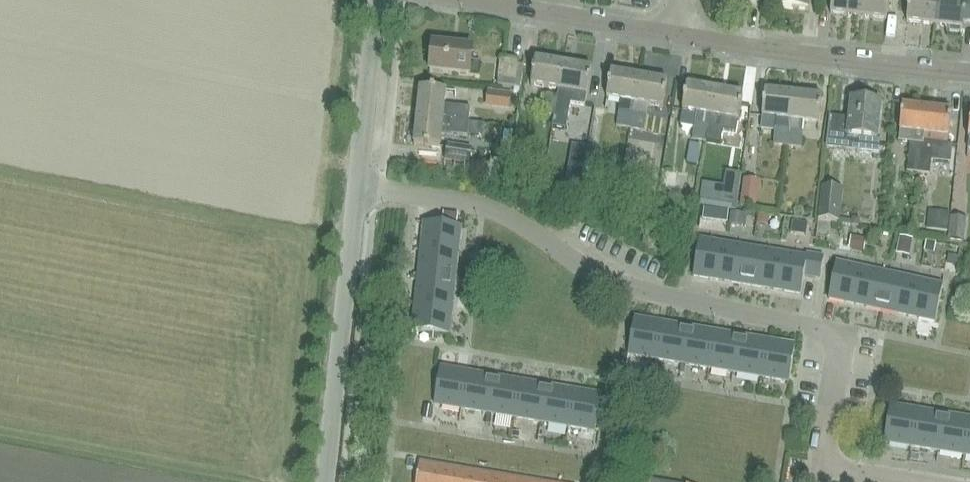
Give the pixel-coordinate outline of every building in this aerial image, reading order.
[(779,8),(806,11),(808,0),(780,0),(779,8)] [(860,0),(831,0),(830,14),(858,17),(860,0)] [(858,17),(885,21),(888,0),(860,0),(858,17)] [(936,0),(909,0),(906,23),(934,25),(936,0)] [(934,25),(947,27),(948,32),(958,33),(959,28),(961,28),(962,25),(969,26),(969,0),(936,0),(934,25)] [(479,78),(480,64),(470,64),(472,49),(433,45),(430,73),(479,78)] [(523,66),(518,65),(518,61),(500,59),(498,86),(515,88),(521,88),(523,66)] [(558,91),(562,66),(534,61),(530,86),(558,91)] [(590,70),(562,66),(558,91),(586,95),(590,70)] [(628,129),(638,79),(610,74),(605,98),(621,101),(616,127),(628,129)] [(666,84),(638,79),(628,129),(644,132),(649,106),(662,108),(666,84)] [(705,142),(714,91),(686,87),(681,112),(696,115),(692,140),(705,142)] [(419,90),(416,118),(469,124),(471,109),(444,106),(445,93),(419,90)] [(512,93),(487,90),(486,108),(510,110),(512,93)] [(742,96),(714,91),(705,142),(720,145),(723,128),(712,126),(714,118),(737,122),(742,96)] [(787,147),(792,96),(764,92),(761,118),(776,119),(773,146),(787,147)] [(821,99),(792,96),(787,147),(800,149),(803,122),(818,124),(821,99)] [(571,102),(543,97),(540,115),(568,119),(571,102)] [(850,102),(848,119),(829,117),(826,148),(879,154),(881,139),(876,138),(879,105),(850,102)] [(919,174),(925,110),(901,107),(897,141),(910,143),(906,172),(919,174)] [(949,113),(925,110),(919,174),(930,175),(932,162),(951,164),(953,145),(946,144),(946,137),(949,113)] [(468,137),(469,124),(416,118),(413,146),(420,147),(418,159),(444,162),(447,147),(440,146),(441,134),(468,137)] [(471,150),(447,147),(444,162),(468,166),(471,150)] [(759,183),(744,181),(741,202),(757,204),(759,183)] [(844,189),(821,187),(817,220),(840,222),(844,189)] [(950,213),(928,211),(926,230),(948,232),(950,213)] [(967,219),(951,217),(948,240),(964,242),(967,219)] [(424,224),(421,251),(458,255),(462,229),(424,224)] [(720,283),(726,246),(699,242),(693,278),(720,283)] [(747,287),(753,250),(726,246),(720,283),(747,287)] [(774,291),(780,254),(753,250),(747,287),(774,291)] [(455,282),(458,255),(421,251),(418,278),(455,282)] [(806,259),(780,254),(774,291),(801,295),(803,277),(819,280),(823,259),(806,256),(806,259)] [(855,307),(862,270),(836,265),(828,301),(855,307)] [(881,312),(889,276),(862,270),(855,307),(881,312)] [(908,318),(916,282),(889,276),(881,312),(908,318)] [(452,309),(455,282),(418,278),(415,304),(452,309)] [(943,287),(916,282),(908,318),(935,324),(943,287)] [(449,336),(452,309),(415,304),(412,331),(449,336)] [(654,361),(660,325),(633,320),(627,356),(654,361)] [(681,365),(687,329),(660,325),(654,361),(681,365)] [(708,370),(714,334),(687,329),(681,365),(708,370)] [(735,374),(741,338),(714,334),(708,370),(735,374)] [(761,379),(767,342),(741,338),(735,374),(761,379)] [(794,347),(767,342),(761,379),(788,383),(794,347)] [(460,411),(466,374),(439,370),(433,406),(460,411)] [(487,415),(493,379),(466,374),(460,411),(487,415)] [(514,420),(520,383),(493,379),(487,415),(514,420)] [(540,424),(547,388),(520,383),(514,420),(540,424)] [(567,429),(573,392),(547,388),(540,424),(567,429)] [(600,397),(573,392),(567,429),(594,433),(600,397)] [(910,448),(916,411),(889,407),(883,444),(910,448)] [(937,453),(943,416),(916,411),(910,448),(937,453)] [(964,457),(969,420),(943,416),(937,453),(964,457)] [(445,469),(418,464),(415,481),(442,481),(445,469)] [(471,473),(445,469),(442,481),(469,481),(471,473)] [(497,477),(471,473),(469,481),(496,481),(497,477)]
